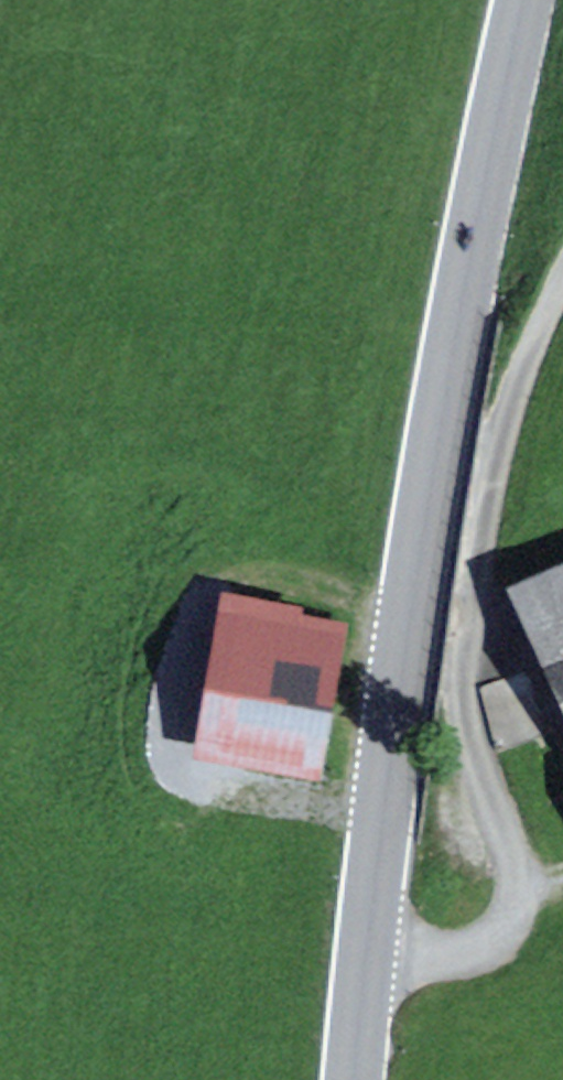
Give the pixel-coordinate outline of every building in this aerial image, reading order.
[(562,677),(562,638),(548,644),(562,677)] [(231,657),(216,747),(307,762),(322,671),(231,657)]
